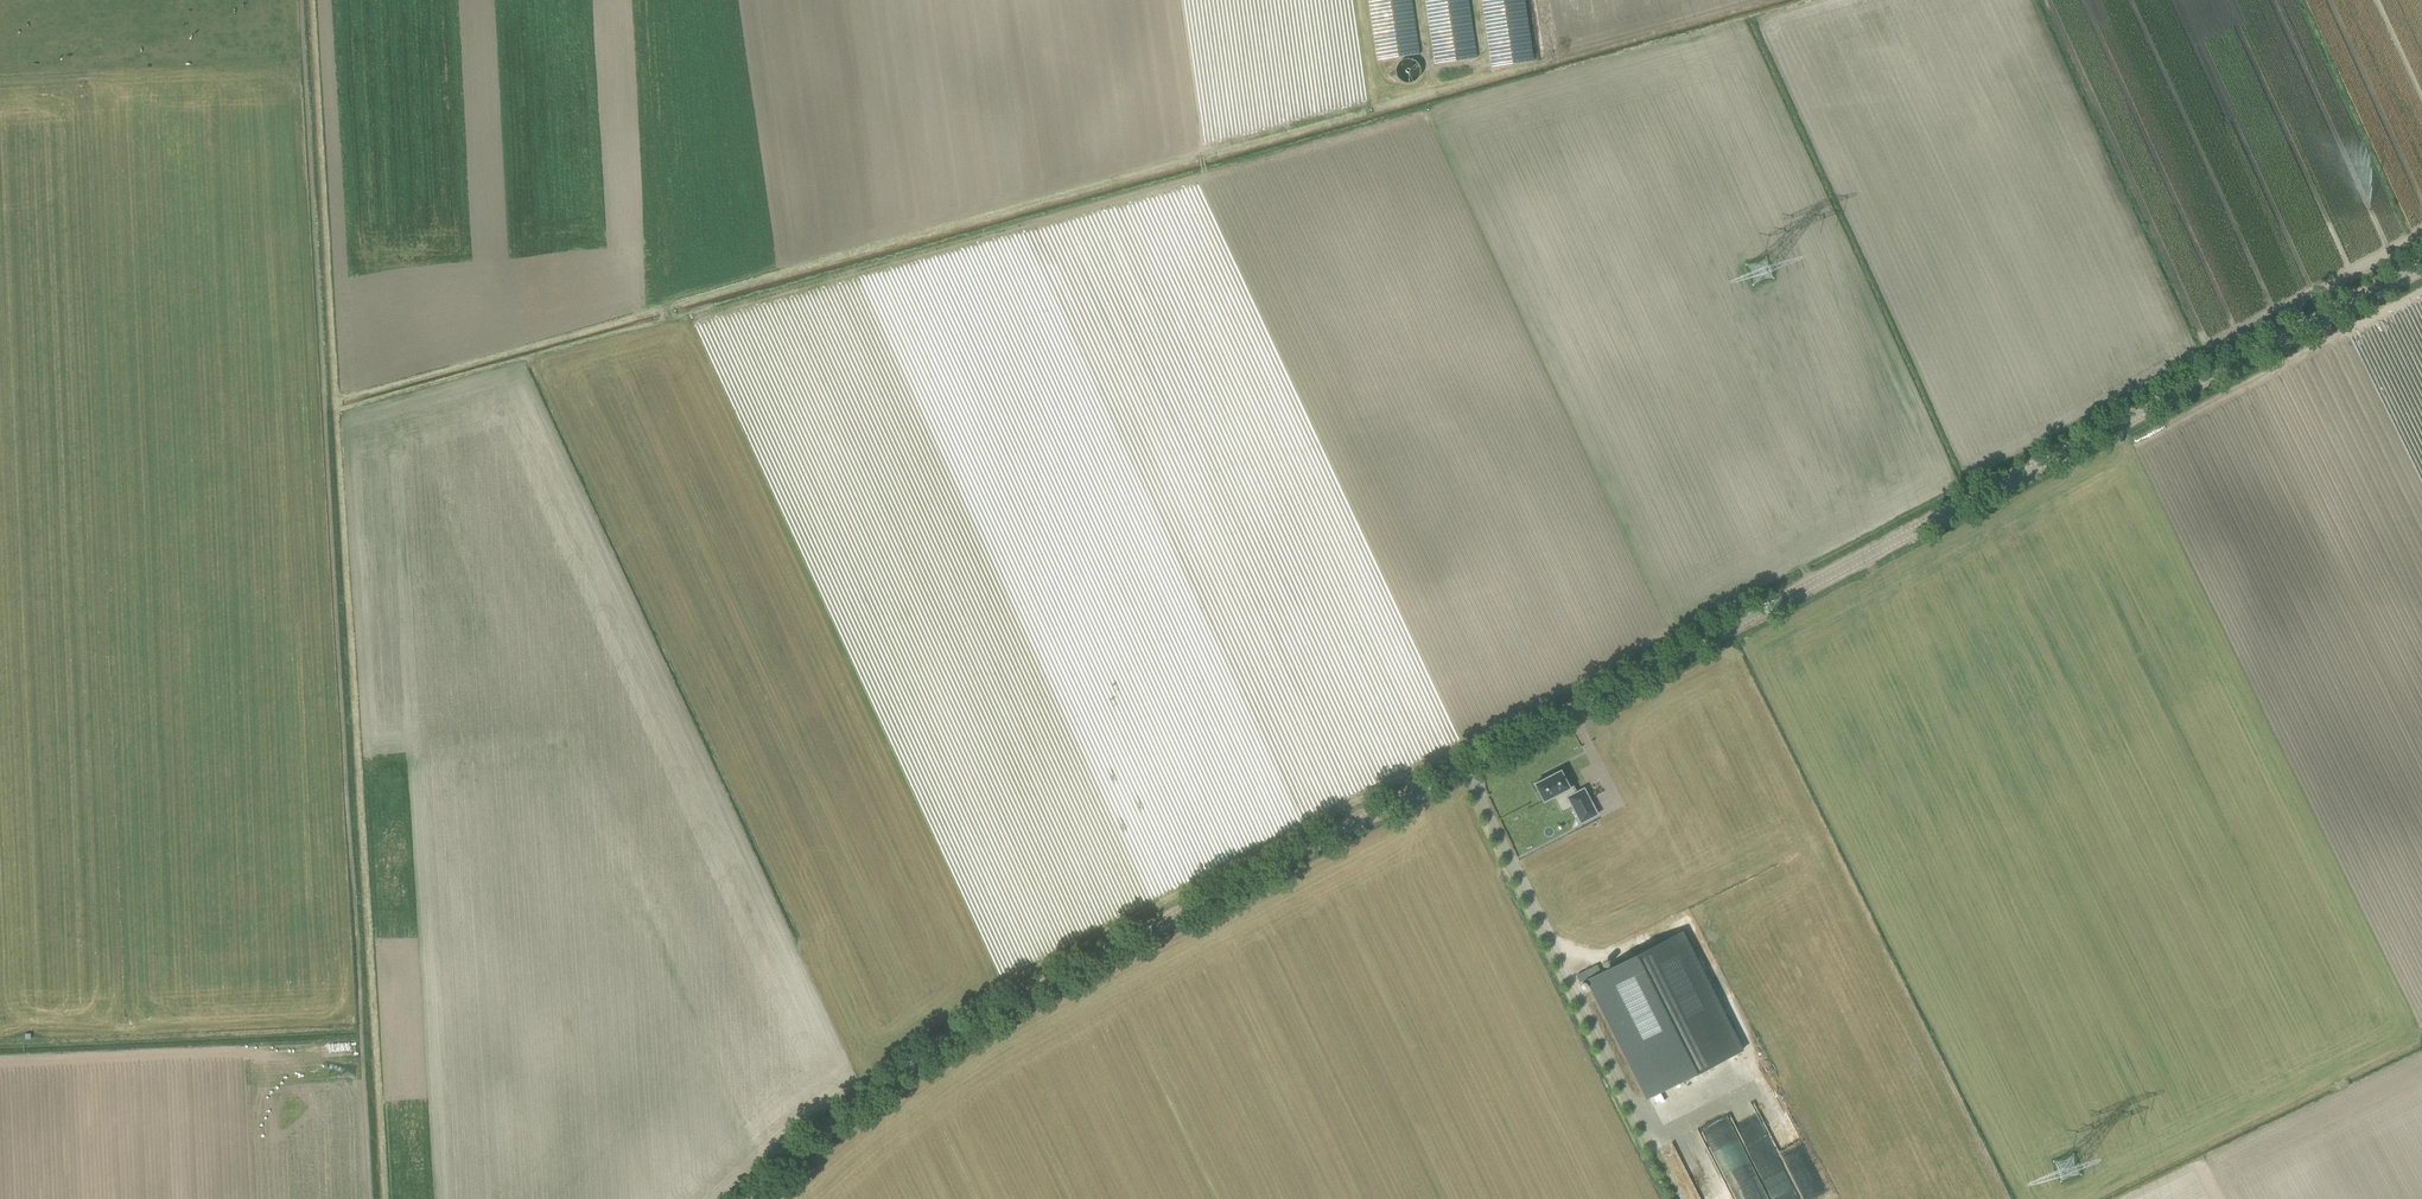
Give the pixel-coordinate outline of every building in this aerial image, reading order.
[(1419,54),(1411,0),(1368,0),(1377,60),(1419,54)] [(1433,60),(1434,65),(1477,58),(1468,0),(1425,0),(1433,60)] [(1490,62),(1491,68),(1534,61),(1525,0),(1481,0),(1490,62)] [(1570,788),(1563,791),(1555,777),(1552,778),(1548,770),(1548,769),(1547,770),(1539,774),(1531,778),(1523,782),(1522,782),(1523,783),(1526,790),(1523,791),(1527,797),(1529,796),(1531,799),(1531,800),(1532,799),(1541,794),(1543,797),(1553,792),(1568,820),(1567,820),(1568,821),(1569,821),(1569,820),(1583,813),(1584,813),(1584,812),(1571,788),(1572,788),(1571,787),(1570,787),(1570,788)] [(1630,835),(1539,881),(1649,1098),(1739,1052),(1630,835)]
